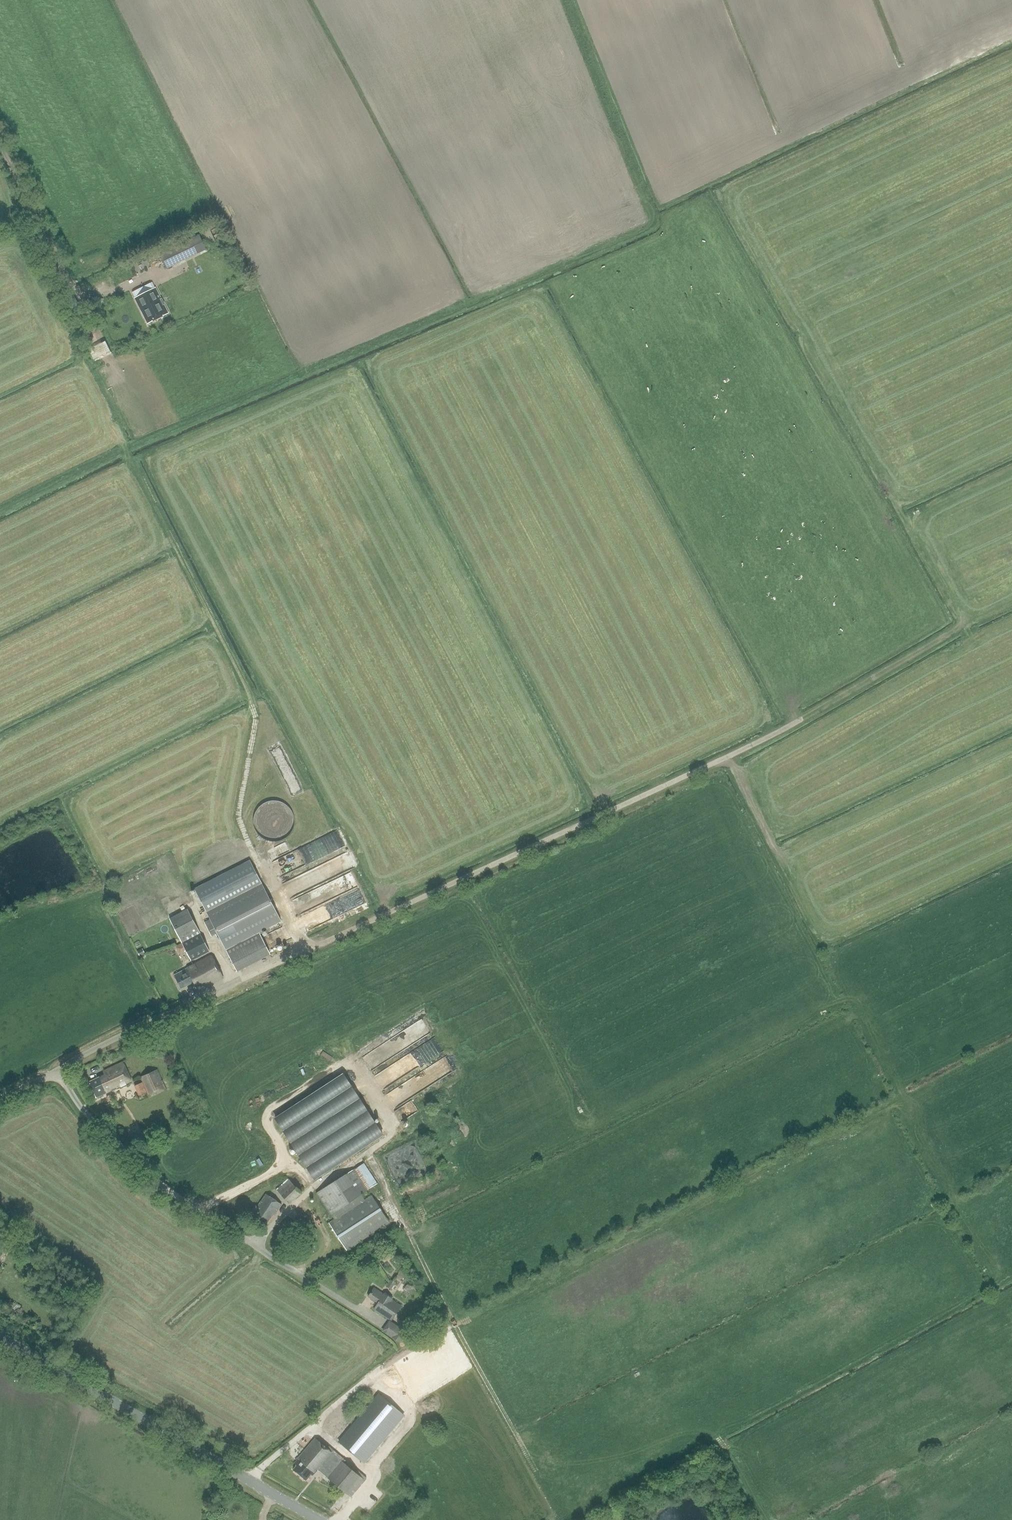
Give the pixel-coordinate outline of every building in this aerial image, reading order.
[(215,241),(209,228),(202,231),(208,244),(215,241)] [(206,250),(198,234),(158,253),(166,268),(206,250)] [(155,288),(151,282),(132,292),(136,298),(135,298),(148,324),(168,314),(155,288)] [(291,803),(263,801),(261,832),(289,834),(291,803)] [(355,908),(368,903),(364,893),(353,891),(362,888),(354,870),(358,868),(352,853),(309,871),(314,884),(313,892),(300,897),(304,906),(302,906),(303,911),(305,911),(313,907),(316,914),(324,915),(326,915),(327,918),(332,915),(333,911),(335,915),(342,912),(345,919),(353,916),(354,911),(346,910),(354,906),(355,908)] [(258,931),(280,920),(250,860),(194,888),(211,922),(205,925),(211,938),(218,935),(225,949),(258,931)] [(191,961),(210,951),(188,909),(169,918),(182,942),(175,946),(178,953),(186,949),(191,961)] [(270,954),(258,931),(225,949),(236,972),(270,954)] [(199,990),(223,978),(212,956),(175,975),(182,989),(194,982),(199,990)] [(96,1098),(131,1082),(122,1063),(104,1071),(105,1074),(89,1082),(96,1098)] [(149,1097),(166,1089),(158,1070),(141,1078),(149,1097)] [(274,1118),(315,1180),(383,1136),(344,1073),(274,1118)] [(364,1163),(316,1193),(330,1215),(331,1214),(334,1219),(329,1223),(346,1251),(390,1223),(372,1195),(365,1199),(361,1195),(378,1184),(364,1163)] [(302,1193),(289,1179),(277,1190),(289,1204),(302,1193)] [(274,1216),(283,1203),(265,1193),(258,1207),(256,1205),(251,1213),(267,1224),(273,1215),(274,1216)] [(306,1240),(316,1233),(304,1217),(294,1225),(306,1240)] [(395,1282),(390,1279),(385,1286),(390,1289),(395,1282)] [(384,1293),(374,1287),(368,1297),(379,1304),(375,1311),(392,1321),(402,1305),(392,1300),(393,1298),(384,1293)] [(402,1342),(411,1327),(402,1321),(393,1336),(402,1342)] [(364,1463),(404,1415),(379,1394),(339,1441),(364,1463)] [(351,1497),(366,1480),(316,1439),(295,1464),(297,1466),(294,1469),(307,1480),(311,1474),(313,1476),(318,1470),(351,1497)]
